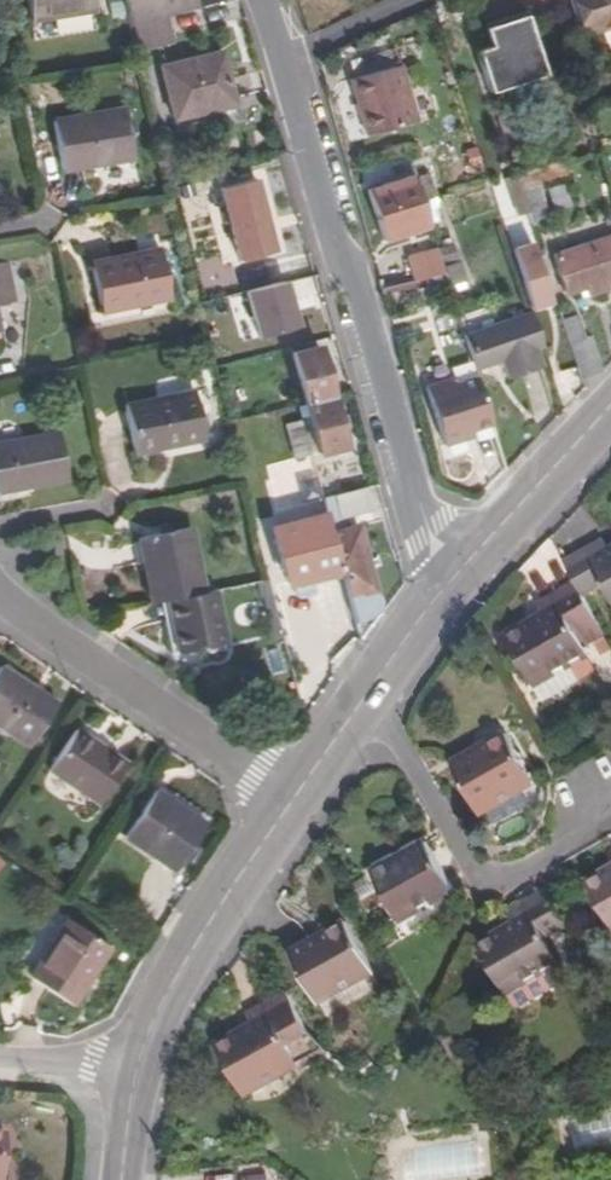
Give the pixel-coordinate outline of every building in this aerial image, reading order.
[(92,0),(26,0),(29,23),(94,13),(92,0)] [(585,36),(609,28),(608,24),(610,23),(610,0),(573,0),(585,36)] [(488,47),(476,51),(490,95),(547,76),(526,13),(483,27),(488,47)] [(237,130),(231,106),(206,113),(204,104),(229,98),(218,51),(158,67),(173,130),(187,131),(197,131),(212,127),(219,123),(222,133),(237,130)] [(404,67),(352,82),(368,138),(420,123),(404,67)] [(231,106),(229,98),(204,104),(206,113),(231,106)] [(123,108),(50,122),(60,169),(133,155),(123,108)] [(564,220),(552,179),(569,173),(566,163),(517,179),(533,229),(564,220)] [(425,166),(412,170),(417,184),(423,205),(436,201),(425,166)] [(236,263),(277,254),(261,178),(220,187),(236,263)] [(432,236),(423,205),(417,184),(370,200),(386,249),(432,236)] [(607,279),(610,278),(610,239),(555,254),(567,291),(589,285),(607,279)] [(531,297),(547,292),(531,241),(518,245),(531,297)] [(162,246),(90,260),(104,314),(175,302),(162,246)] [(463,267),(458,250),(439,256),(444,272),(463,267)] [(0,263),(0,311),(22,308),(15,261),(0,263)] [(470,288),(464,269),(448,274),(452,291),(456,293),(470,288)] [(607,279),(589,285),(591,294),(610,289),(607,279)] [(452,297),(447,281),(426,287),(431,303),(452,297)] [(285,282),(267,287),(279,335),(297,331),(285,282)] [(547,292),(531,297),(535,311),(550,306),(547,292)] [(570,344),(586,339),(579,317),(563,321),(570,344)] [(476,355),(472,341),(467,342),(478,378),(505,370),(510,388),(546,376),(540,359),(548,357),(536,319),(489,335),(494,350),(476,355)] [(494,350),(489,335),(472,341),(476,355),(494,350)] [(586,339),(570,344),(582,380),(602,374),(592,337),(586,339)] [(305,405),(331,399),(318,349),(293,355),(305,405)] [(495,431),(481,386),(457,393),(456,387),(429,395),(446,453),(466,447),(465,441),(495,431)] [(192,395),(122,409),(132,457),(201,443),(192,395)] [(343,447),(331,399),(305,405),(317,454),(343,447)] [(296,461),(311,457),(302,424),(288,428),(296,461)] [(59,436),(0,447),(0,495),(69,481),(59,436)] [(337,466),(320,470),(325,492),(342,488),(337,466)] [(321,501),(325,516),(339,572),(357,642),(378,615),(355,528),(343,531),(340,517),(368,510),(363,490),(321,501)] [(339,572),(325,516),(272,529),(286,586),(339,572)] [(163,602),(198,595),(186,530),(136,538),(147,604),(156,602),(163,602)] [(585,591),(606,581),(610,592),(610,545),(604,534),(565,556),(577,577),(585,591)] [(508,631),(534,678),(590,648),(576,623),(596,612),(585,591),(577,577),(539,598),(545,611),(508,631)] [(212,593),(198,595),(163,602),(172,654),(222,646),(212,593)] [(163,602),(156,602),(166,655),(172,654),(163,602)] [(0,666),(0,727),(20,740),(48,697),(0,666)] [(534,776),(508,727),(454,756),(480,804),(534,776)] [(43,765),(92,798),(117,761),(68,728),(43,765)] [(196,818),(174,803),(147,784),(115,830),(135,844),(165,864),(196,818)] [(397,910),(442,885),(450,880),(425,833),(372,863),(397,910)] [(9,862),(0,856),(0,874),(9,862)] [(585,877),(610,924),(610,863),(585,877)] [(556,955),(541,930),(563,919),(544,885),(506,906),(512,918),(478,937),(506,985),(507,985),(514,996),(522,998),(559,976),(561,968),(555,957),(556,955)] [(102,945),(58,913),(19,971),(63,1002),(102,945)] [(325,998),(378,969),(379,968),(353,920),(299,949),(325,998)] [(337,1055),(312,1028),(294,995),(255,1013),(261,1026),(224,1045),(249,1093),(303,1066),(306,1071),(337,1055)] [(502,1135),(500,1120),(488,1122),(480,1123),(482,1136),(502,1135)]
